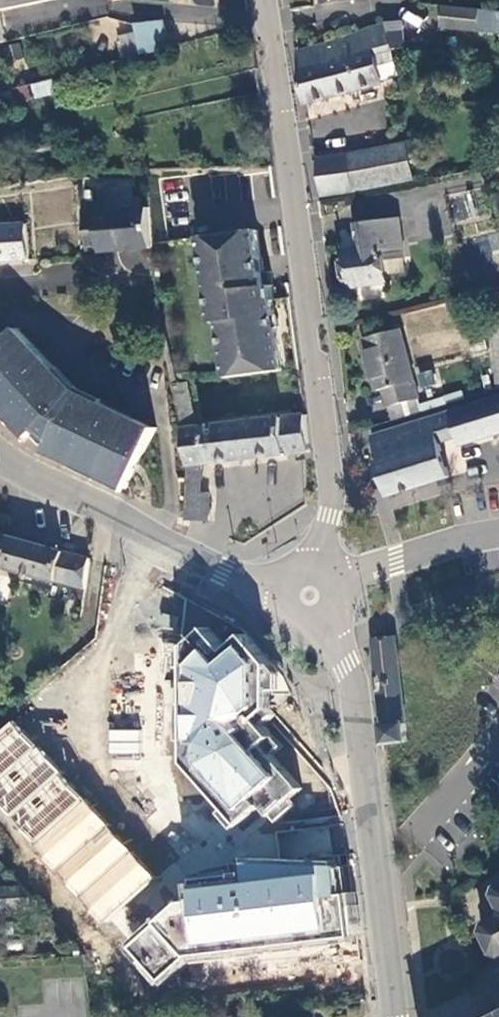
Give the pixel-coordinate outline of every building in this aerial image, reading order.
[(1,11),(53,0),(0,0),(0,8),(1,11)] [(435,4),(434,26),(498,32),(498,9),(435,4)] [(145,55),(173,48),(167,21),(138,27),(140,33),(145,55)] [(343,40),(299,52),(306,105),(385,83),(384,80),(401,75),(391,26),(370,29),(343,40)] [(327,26),(301,33),(305,46),(330,39),(327,26)] [(126,37),(130,59),(145,55),(140,33),(126,37)] [(6,46),(9,61),(26,58),(23,43),(6,46)] [(39,98),(58,93),(55,79),(36,84),(39,98)] [(39,98),(36,84),(15,89),(18,103),(39,98)] [(15,89),(1,92),(5,106),(18,103),(15,89)] [(356,192),(415,180),(408,145),(350,156),(356,192)] [(356,192),(350,156),(319,160),(324,195),(356,192)] [(453,196),(454,219),(466,218),(465,195),(453,196)] [(102,252),(154,247),(152,208),(99,212),(99,209),(87,210),(87,251),(102,249),(102,252)] [(401,218),(358,224),(361,249),(344,251),(349,289),(390,283),(387,260),(406,257),(401,218)] [(30,260),(28,224),(0,226),(0,262),(30,260)] [(226,377),(284,370),(271,272),(264,272),(257,230),(200,237),(212,323),(220,322),(226,377)] [(498,388),(498,293),(491,295),(490,293),(467,299),(470,313),(492,307),(498,388)] [(0,346),(0,383),(25,409),(14,418),(30,435),(37,430),(54,443),(50,450),(129,488),(156,428),(78,391),(19,328),(0,346)] [(402,330),(365,340),(373,369),(372,370),(378,391),(384,390),(388,407),(420,399),(402,330)] [(310,453),(307,415),(197,426),(189,382),(175,384),(184,435),(190,469),(187,519),(209,520),(210,494),(203,494),(193,493),(193,465),(204,464),(310,453)] [(0,383),(0,403),(14,418),(25,409),(0,383)] [(373,436),(380,458),(376,459),(387,496),(452,477),(441,443),(459,437),(461,441),(498,430),(498,398),(373,436)] [(203,494),(204,464),(193,465),(193,493),(203,494)] [(72,553),(0,533),(0,566),(69,585),(72,568),(69,567),(72,553)] [(86,590),(91,559),(72,553),(69,567),(72,568),(69,585),(86,590)] [(209,627),(188,645),(188,762),(242,823),(263,805),(272,816),(303,788),(265,745),(275,737),(260,719),(272,707),(272,664),(247,634),(229,650),(209,627)] [(16,722),(0,736),(0,784),(40,748),(16,722)] [(42,747),(40,748),(0,784),(0,800),(15,817),(63,774),(65,773),(42,747)] [(86,800),(63,774),(15,817),(20,822),(38,843),(86,800)] [(112,825),(88,799),(86,800),(38,843),(43,848),(62,869),(110,827),(112,825)] [(20,822),(15,817),(3,828),(7,833),(20,822)] [(133,853),(110,827),(62,869),(66,874),(85,895),(133,853)] [(43,848),(38,843),(26,854),(30,859),(43,848)] [(158,877),(135,851),(133,853),(85,895),(90,900),(108,921),(158,877)] [(358,936),(352,893),(345,894),(341,866),(249,862),(252,883),(238,884),(237,874),(198,878),(201,900),(185,902),(134,947),(164,981),(192,956),(358,936)] [(66,874),(62,869),(49,881),(54,886),(66,874)] [(90,900),(85,895),(72,907),(77,912),(90,900)] [(498,956),(498,919),(492,923),(486,919),(484,922),(489,927),(488,929),(482,929),(483,934),(487,934),(496,952),(493,954),(497,957),(498,956)]
